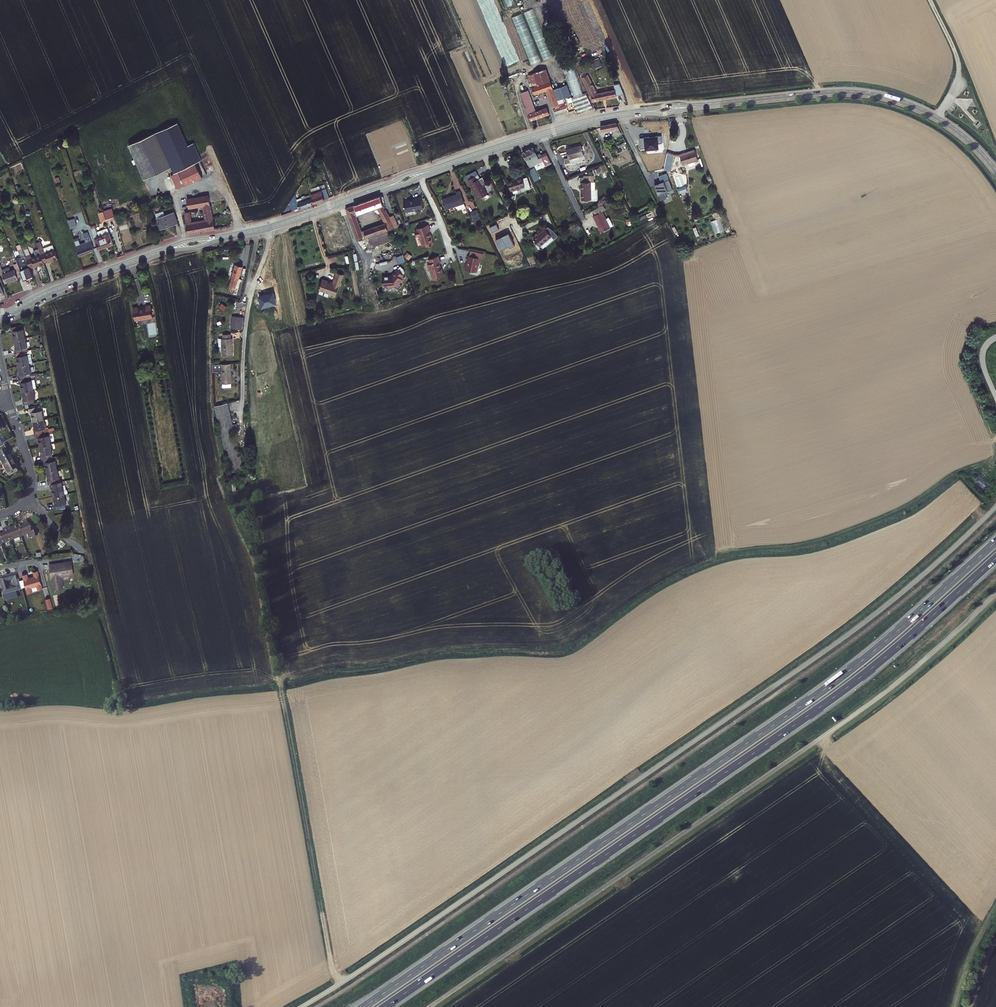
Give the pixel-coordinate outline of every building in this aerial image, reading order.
[(552,56),(533,9),(523,13),(543,60),(552,56)] [(542,62),(522,13),(492,25),(512,74),(542,62)] [(593,61),(595,68),(602,66),(599,59),(593,61)] [(571,95),(567,84),(563,86),(556,65),(546,69),(554,92),(561,90),(563,98),(571,95)] [(566,108),(563,98),(561,90),(554,92),(546,69),(546,68),(533,72),(533,73),(528,75),(534,94),(546,91),(554,112),(566,108)] [(592,101),(624,94),(619,83),(595,88),(588,74),(581,77),(590,95),(591,95),(592,101)] [(531,120),(549,114),(547,107),(537,110),(536,107),(532,108),(531,104),(532,104),(527,91),(521,93),(531,120)] [(577,113),(592,107),(585,93),(571,97),(577,113)] [(205,175),(198,161),(203,159),(204,158),(196,141),(190,144),(179,121),(158,132),(174,165),(178,172),(174,174),(180,187),(185,185),(188,184),(188,183),(205,175)] [(623,134),(618,123),(600,127),(601,130),(602,134),(615,130),(618,135),(623,134)] [(158,132),(131,145),(147,178),(174,165),(158,132)] [(629,146),(624,135),(613,141),(617,148),(624,145),(626,147),(629,146)] [(584,155),(581,144),(566,148),(569,158),(584,155)] [(538,156),(535,149),(524,152),(531,167),(536,165),(533,158),(538,156)] [(698,160),(695,150),(680,155),(683,165),(698,160)] [(664,169),(671,171),(675,156),(679,157),(680,155),(668,152),(664,169)] [(541,155),(544,161),(545,163),(551,161),(547,153),(541,155)] [(536,165),(544,161),(541,155),(541,154),(538,156),(533,158),(536,165)] [(210,173),(203,159),(198,161),(205,175),(210,173)] [(531,170),(532,173),(536,181),(542,178),(539,171),(537,167),(531,170)] [(475,176),(467,180),(476,199),(486,194),(482,186),(486,185),(482,177),(479,179),(476,180),(475,176)] [(529,186),(524,177),(510,184),(514,193),(529,186)] [(593,191),(593,183),(595,182),(595,178),(585,179),(585,183),(582,183),(583,201),(594,201),(594,200),(598,200),(598,191),(593,191)] [(333,196),(332,193),(328,194),(326,189),(311,194),(315,203),(331,197),(333,196)] [(445,212),(464,204),(459,193),(454,195),(455,197),(441,203),(445,212)] [(215,229),(209,194),(187,198),(189,208),(202,206),(204,220),(200,220),(200,219),(192,221),(191,211),(185,212),(189,234),(215,229)] [(300,208),(315,203),(311,194),(305,196),(304,195),(301,196),(302,197),(297,199),(295,196),(289,203),(292,210),(299,208),(300,208)] [(393,215),(390,216),(383,203),(385,202),(383,196),(346,208),(357,239),(366,236),(369,248),(391,240),(387,231),(399,226),(393,215)] [(420,198),(413,199),(413,200),(408,201),(408,200),(402,201),(404,212),(414,210),(415,212),(419,211),(419,210),(422,209),(420,198)] [(112,208),(103,211),(106,220),(115,218),(112,208)] [(602,233),(611,229),(604,213),(606,212),(603,208),(594,212),(597,217),(595,217),(602,233)] [(479,217),(476,210),(469,213),(472,220),(479,217)] [(178,223),(174,212),(165,215),(163,211),(155,213),(157,217),(156,218),(160,229),(178,223)] [(68,220),(70,228),(77,225),(74,218),(68,220)] [(719,218),(710,221),(715,233),(724,230),(719,218)] [(113,243),(107,224),(92,229),(99,248),(113,243)] [(428,231),(426,224),(415,228),(415,230),(412,231),(414,236),(417,235),(419,244),(423,243),(424,246),(430,245),(429,239),(428,235),(427,235),(426,231),(428,231)] [(556,233),(546,224),(541,229),(540,228),(533,234),(544,245),(556,233)] [(96,250),(89,231),(73,236),(79,255),(96,250)] [(61,261),(56,246),(50,248),(50,250),(51,253),(48,254),(47,251),(46,251),(43,243),(39,244),(42,250),(47,265),(51,264),(51,265),(61,261)] [(47,265),(42,250),(37,252),(39,258),(34,259),(33,257),(32,257),(29,258),(30,262),(34,270),(36,269),(37,270),(48,266),(47,265)] [(479,253),(469,251),(467,256),(468,256),(467,259),(466,258),(463,270),(474,272),(478,260),(479,256),(479,253)] [(436,261),(435,256),(426,259),(427,263),(426,263),(424,264),(426,270),(426,269),(429,280),(440,276),(438,270),(435,261),(436,261)] [(37,277),(34,270),(30,262),(27,264),(29,269),(23,271),(25,276),(27,281),(37,277)] [(243,281),(245,268),(237,267),(232,290),(239,292),(241,281),(243,281)] [(9,284),(25,276),(23,271),(22,268),(6,276),(9,284)] [(395,275),(383,275),(383,287),(398,287),(398,283),(403,282),(403,270),(395,270),(395,275)] [(337,299),(344,276),(339,275),(335,286),(324,282),(320,292),(331,295),(331,298),(337,299)] [(151,308),(149,295),(144,296),(144,298),(137,300),(136,297),(131,298),(134,311),(151,308)] [(154,312),(145,314),(147,327),(156,325),(154,312)] [(239,328),(238,315),(229,315),(229,328),(239,328)] [(24,337),(23,334),(12,336),(14,341),(15,341),(17,348),(27,346),(25,337),(24,337)] [(233,356),(232,339),(230,339),(230,334),(223,334),(223,339),(221,339),(221,357),(233,356)] [(27,346),(17,348),(18,355),(17,355),(18,360),(27,358),(29,358),(28,354),(29,353),(27,346)] [(18,360),(17,360),(18,365),(19,365),(21,372),(31,370),(29,361),(28,361),(27,358),(18,360)] [(234,388),(232,365),(213,366),(213,372),(218,372),(218,371),(222,371),(223,389),(234,388)] [(21,380),(22,385),(30,383),(33,382),(32,378),(33,378),(31,370),(21,372),(22,379),(21,380)] [(22,385),(20,385),(22,390),(23,389),(25,397),(34,395),(32,386),(31,386),(30,383),(22,385)] [(34,395),(25,397),(26,404),(25,404),(26,409),(28,409),(28,408),(36,407),(35,403),(36,403),(34,395)] [(236,423),(233,424),(228,402),(215,406),(230,472),(244,468),(235,432),(238,431),(236,423)] [(45,424),(43,415),(42,416),(41,413),(30,415),(31,419),(32,419),(33,427),(45,424)] [(47,435),(45,424),(33,427),(35,434),(34,434),(35,438),(47,435)] [(51,447),(49,439),(47,439),(47,435),(35,438),(36,442),(38,442),(40,450),(51,447)] [(12,461),(8,453),(10,452),(8,449),(5,445),(0,447),(0,467),(1,466),(12,461)] [(52,455),(51,447),(40,450),(41,457),(39,458),(40,461),(41,461),(51,459),(50,455),(52,455)] [(57,470),(55,463),(54,463),(53,459),(51,459),(41,461),(42,469),(45,468),(45,472),(57,470)] [(20,473),(18,469),(16,469),(12,461),(1,466),(5,475),(7,474),(9,478),(20,473)] [(59,480),(57,470),(45,472),(47,480),(45,481),(46,485),(48,485),(58,483),(57,480),(59,480)] [(64,494),(63,487),(60,487),(60,482),(58,483),(48,485),(49,490),(52,489),(53,496),(64,494)] [(65,503),(64,494),(53,496),(55,503),(54,503),(55,509),(64,507),(64,503),(65,503)] [(38,534),(32,519),(27,521),(25,518),(21,519),(22,521),(17,523),(21,535),(25,533),(27,538),(38,534)] [(21,535),(17,523),(10,526),(9,523),(6,524),(12,538),(21,535)] [(6,524),(2,526),(3,528),(0,530),(0,537),(2,542),(12,538),(6,524)] [(74,573),(72,560),(53,563),(57,587),(67,585),(65,575),(74,573)] [(47,591),(43,571),(37,572),(38,577),(33,578),(35,586),(40,585),(41,592),(47,591)] [(25,591),(22,573),(11,575),(11,577),(8,577),(8,576),(2,577),(6,594),(25,591)] [(36,592),(35,586),(33,578),(33,574),(26,575),(30,594),(36,592)]
